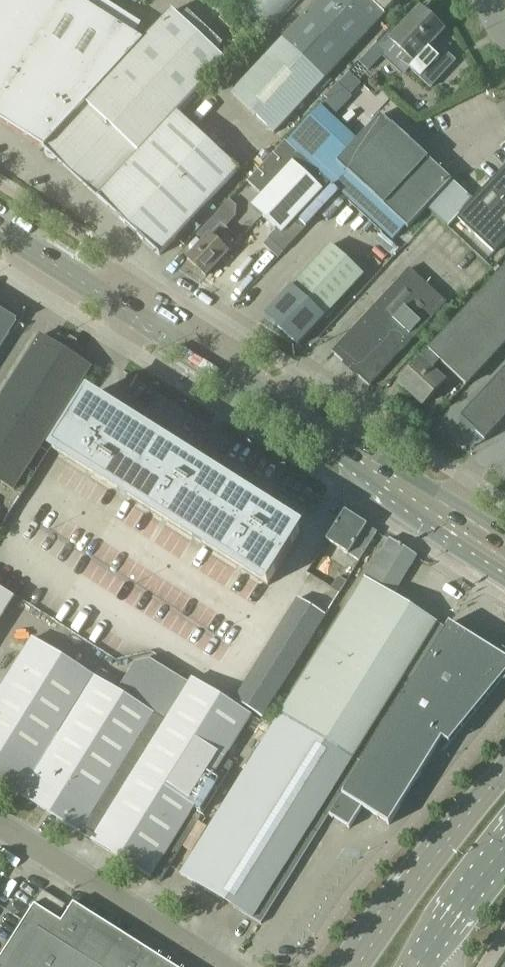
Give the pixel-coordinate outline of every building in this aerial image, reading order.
[(177,112),(225,60),(172,11),(145,41),(80,0),(0,0),(0,120),(45,148),(46,149),(45,150),(45,152),(45,153),(45,155),(46,156),(47,158),(48,159),(50,160),(51,160),(53,161),(55,161),(56,160),(57,160),(160,256),(239,170),(177,112)] [(228,1),(266,36),(299,0),(229,0),(228,1)] [(324,80),(399,0),(320,0),(281,42),(232,94),(275,134),(324,80)] [(420,8),(390,41),(408,57),(403,62),(431,88),(455,61),(434,43),(445,31),(420,8)] [(344,80),(323,103),(334,114),(356,91),(344,80)] [(320,107),(287,142),(393,240),(406,226),(408,229),(427,208),(452,180),(381,115),(357,141),(320,107)] [(285,141),(247,182),(261,195),(251,206),(283,235),(324,191),(330,183),(285,141)] [(427,208),(434,215),(448,228),(457,218),(494,253),(504,241),(504,167),(473,200),(459,187),(452,180),(427,208)] [(221,223),(187,260),(206,278),(230,253),(240,242),(229,232),(221,223)] [(332,246),(267,316),(299,346),(364,275),(332,246)] [(447,303),(410,268),(333,352),(370,386),(447,303)] [(430,353),(440,362),(466,386),(504,344),(504,271),(429,352),(430,353)] [(18,322),(0,310),(0,350),(18,322)] [(54,345),(41,337),(0,402),(0,480),(15,490),(92,369),(79,361),(84,353),(60,337),(54,345)] [(421,360),(400,384),(423,405),(445,383),(432,371),(440,362),(430,353),(422,362),(421,360)] [(461,418),(486,442),(504,421),(504,371),(461,418)] [(273,518),(271,517),(269,520),(264,517),(266,513),(263,512),(235,493),(235,494),(225,488),(225,487),(199,470),(199,471),(197,469),(194,473),(188,469),(190,465),(161,446),(160,446),(151,440),(124,423),(122,422),(120,426),(113,421),(115,418),(112,416),(86,399),(54,449),(268,585),(300,534),(273,517),(273,518)] [(344,512),(326,541),(349,555),(350,554),(361,561),(379,533),(344,512)] [(216,820),(183,874),(204,887),(262,923),(284,887),(413,680),(444,627),(393,596),(418,556),(391,539),(224,808),(205,812),(197,825),(216,820)] [(332,588),(341,593),(347,583),(338,577),(332,588)] [(7,594),(8,594),(0,589),(0,605),(7,594)] [(299,599),(236,700),(263,717),(327,616),(299,599)] [(330,816),(350,828),(363,808),(390,825),(438,748),(444,751),(504,676),(504,658),(454,627),(450,624),(447,629),(444,627),(413,680),(414,681),(330,816)] [(197,825),(205,812),(235,765),(227,760),(253,718),(194,680),(190,686),(151,660),(136,664),(118,692),(35,639),(0,694),(0,781),(161,882),(197,825)] [(41,890),(34,902),(58,917),(65,906),(41,890)] [(71,903),(59,922),(32,905),(22,921),(0,956),(0,966),(173,966),(71,903)]
